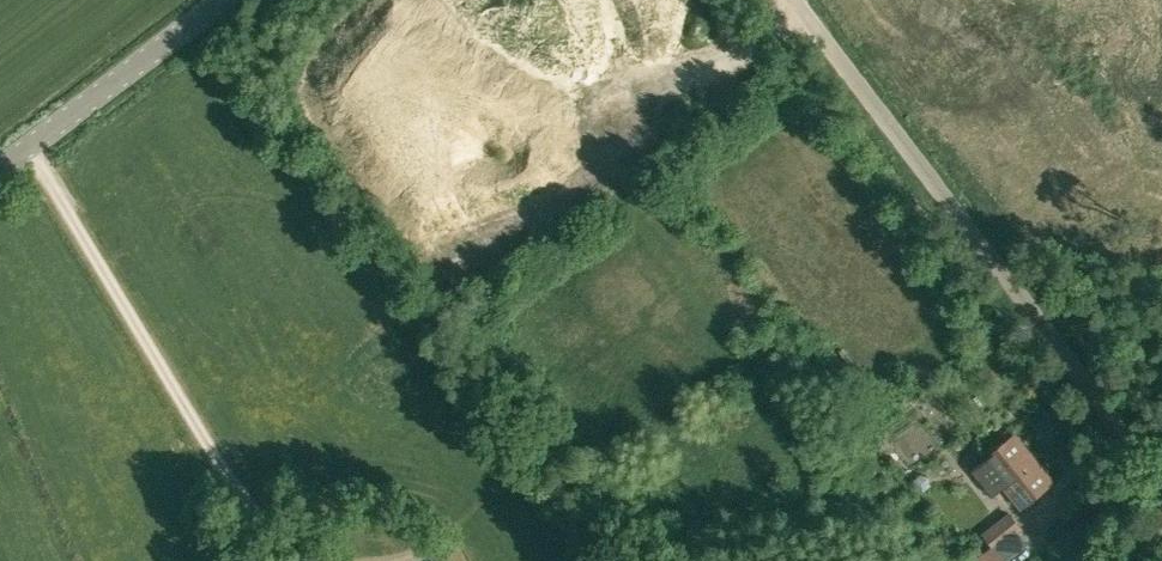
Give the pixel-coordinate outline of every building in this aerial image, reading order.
[(986,459),(973,469),(991,493),(1004,483),(1021,505),(1051,481),(1037,463),(1033,466),(1022,452),(1026,449),(1015,435),(985,458),(986,459)] [(984,536),(966,553),(972,560),(980,560),(995,549),(996,550),(1023,527),(1009,511),(981,532),(984,536)]
